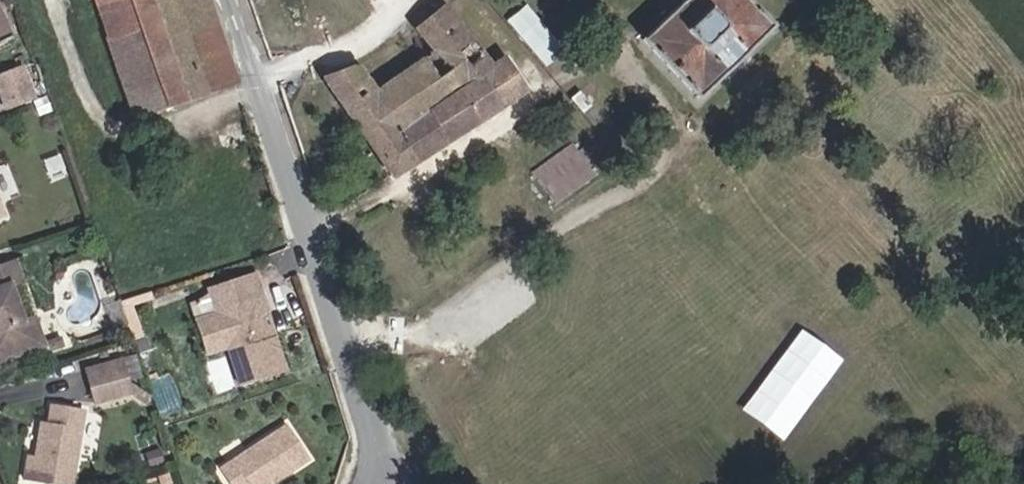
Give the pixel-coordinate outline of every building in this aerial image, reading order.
[(207,0),(95,0),(116,62),(135,117),(235,83),(226,56),(207,0)] [(508,39),(490,0),(462,0),(485,50),(508,39)] [(769,28),(743,0),(686,0),(644,40),(698,96),(769,28)] [(502,59),(491,68),(443,9),(417,30),(434,52),(374,94),(357,68),(324,79),(393,181),(524,92),(502,59)] [(43,99),(31,68),(0,80),(12,110),(43,99)] [(489,141),(503,161),(529,144),(515,123),(489,141)] [(568,139),(529,168),(559,208),(598,180),(568,139)] [(12,214),(0,185),(0,219),(12,214)] [(28,320),(16,282),(28,278),(22,259),(0,267),(0,331),(1,331),(9,358),(50,345),(40,316),(28,320)] [(269,306),(258,271),(213,285),(220,307),(218,307),(242,382),(284,368),(273,333),(267,335),(264,326),(259,310),(269,306)] [(821,385),(864,357),(809,274),(766,302),(821,385)] [(267,335),(273,333),(269,324),(264,326),(267,335)] [(9,358),(1,331),(0,331),(0,361),(9,358)] [(135,381),(129,358),(93,367),(98,385),(118,380),(123,394),(137,391),(135,381)] [(123,394),(118,380),(98,385),(101,400),(123,394)] [(153,394),(155,386),(135,381),(137,391),(153,394)] [(42,483),(75,483),(90,409),(59,403),(55,423),(54,430),(46,429),(41,456),(34,455),(29,481),(42,483)] [(46,429),(54,430),(55,423),(47,422),(46,429)] [(311,458),(288,426),(224,469),(234,483),(272,483),(311,458)]
